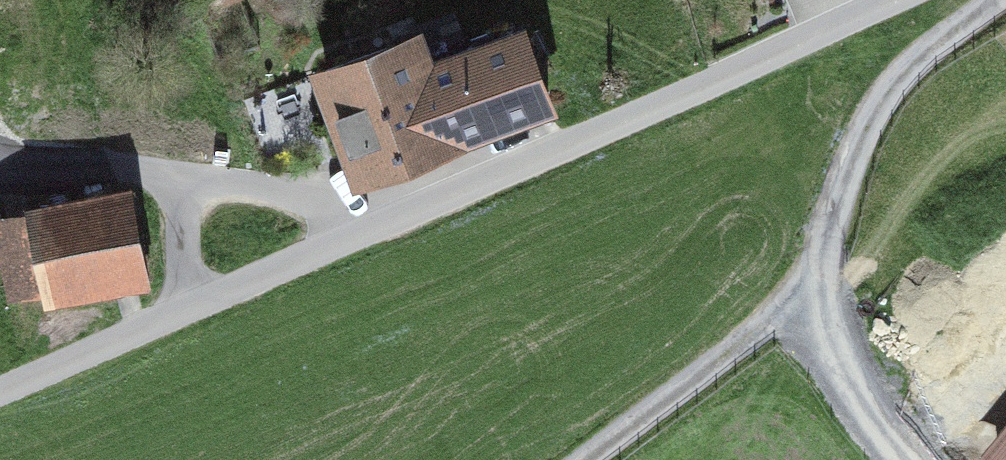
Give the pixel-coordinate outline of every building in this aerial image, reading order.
[(412,40),(325,76),(365,172),(544,97),(517,32),(425,70),(412,40)] [(128,190),(42,209),(62,297),(147,278),(128,190)] [(992,457),(996,459),(1005,459),(1005,440),(992,457)]
